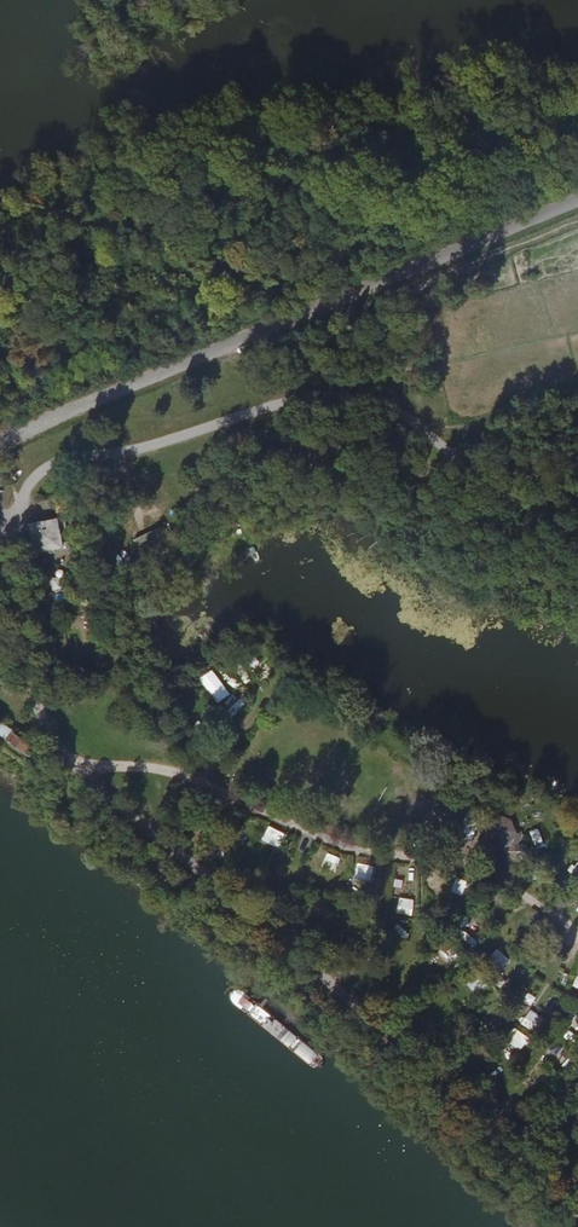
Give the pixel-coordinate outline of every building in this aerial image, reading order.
[(188,532),(171,494),(146,506),(163,543),(188,532)] [(163,543),(146,506),(117,519),(135,557),(163,543)] [(62,550),(59,521),(31,525),(35,554),(62,550)] [(77,656),(104,642),(96,627),(69,641),(77,656)] [(236,712),(246,704),(236,693),(227,702),(236,712)] [(42,745),(21,731),(11,744),(20,750),(31,758),(42,745)] [(484,817),(489,852),(520,847),(514,813),(484,817)] [(270,825),(263,841),(282,849),(288,833),(270,825)] [(373,881),(377,865),(358,862),(355,877),(373,881)] [(523,912),(509,928),(521,937),(534,922),(523,912)] [(536,1029),(542,1015),(530,1009),(523,1023),(536,1029)] [(520,1054),(531,1036),(515,1026),(504,1044),(520,1054)]
